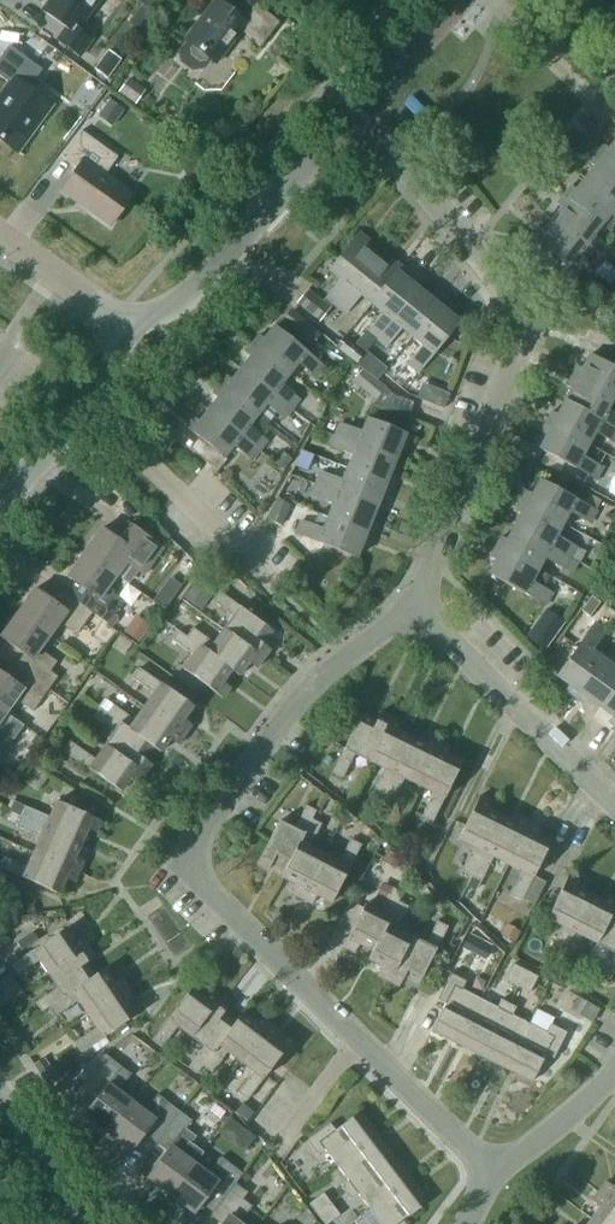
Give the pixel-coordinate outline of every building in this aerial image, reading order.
[(67,22),(56,38),(81,55),(92,39),(78,29),(99,0),(49,0),(45,6),(67,22)] [(136,0),(156,14),(166,0),(137,0),(136,0)] [(279,22),(255,3),(243,19),(218,0),(214,0),(185,39),(188,41),(180,51),(183,62),(192,69),(201,67),(209,57),(216,63),(241,30),(261,45),(279,22)] [(0,58),(0,75),(13,85),(0,103),(0,139),(13,148),(48,102),(29,88),(42,69),(9,45),(0,58)] [(129,77),(119,92),(135,103),(146,89),(129,77)] [(114,123),(123,110),(110,100),(100,114),(114,123)] [(81,130),(63,156),(78,167),(62,190),(110,225),(132,194),(105,174),(117,156),(81,130)] [(603,144),(596,153),(614,168),(614,140),(608,149),(603,144)] [(596,153),(589,161),(595,165),(585,178),(614,202),(614,168),(596,153)] [(563,194),(601,224),(610,213),(614,217),(614,202),(585,178),(575,190),(570,185),(563,194)] [(562,206),(552,219),(603,259),(611,249),(593,234),(601,224),(563,194),(557,202),(562,206)] [(603,259),(552,219),(543,231),(537,226),(530,236),(568,265),(577,254),(596,268),(603,259)] [(336,305),(377,254),(365,245),(369,239),(360,232),(330,270),(341,279),(326,297),(336,305)] [(389,264),(377,254),(336,305),(345,313),(360,295),(371,303),(401,265),(393,259),(389,264)] [(377,338),(418,287),(405,277),(410,272),(401,265),(371,303),(382,312),(367,330),(377,338)] [(429,297),(418,287),(377,338),(386,346),(401,327),(412,336),(442,299),(434,292),(429,297)] [(297,302),(320,320),(331,307),(308,289),(297,302)] [(412,336),(422,345),(408,363),(418,371),(459,321),(446,311),(450,305),(442,299),(412,336)] [(310,323),(300,335),(312,346),(322,334),(310,323)] [(252,343),(290,373),(299,362),(317,377),(325,366),(274,326),(264,339),(258,335),(252,343)] [(345,335),(336,346),(341,349),(352,359),(357,362),(365,352),(356,344),(345,335)] [(281,384),(290,373),(252,343),(245,352),(250,356),(241,368),(292,408),(300,399),(281,384)] [(365,352),(357,362),(368,371),(378,359),(367,350),(365,352)] [(613,397),(614,394),(614,368),(589,354),(582,368),(576,365),(571,375),(613,397)] [(219,384),(258,414),(266,404),(285,418),(292,408),(241,368),(231,380),(226,376),(219,384)] [(353,380),(376,398),(384,387),(362,369),(353,380)] [(613,397),(571,375),(566,384),(572,387),(564,401),(614,428),(614,414),(607,410),(613,397)] [(249,426),(258,414),(219,384),(213,393),(218,397),(208,409),(260,450),(267,440),(249,426)] [(435,387),(429,402),(442,407),(448,392),(435,387)] [(546,421),(588,444),(595,431),(614,442),(614,428),(564,401),(557,415),(551,411),(546,421)] [(260,450),(208,409),(199,422),(193,417),(187,426),(199,436),(190,448),(219,471),(228,459),(224,457),(234,445),(252,460),(260,450)] [(335,435),(395,459),(401,444),(407,447),(412,436),(367,418),(362,432),(340,423),(335,435)] [(588,444),(546,421),(541,430),(547,434),(539,448),(546,452),(564,461),(596,478),(602,467),(582,456),(588,444)] [(390,473),(395,459),(335,435),(331,446),(352,455),(347,468),(392,486),(396,476),(390,473)] [(302,450),(296,464),(308,470),(314,455),(302,450)] [(284,452),(276,462),(284,469),(292,458),(284,452)] [(546,452),(540,462),(559,472),(564,461),(546,452)] [(270,465),(263,474),(275,484),(281,475),(270,465)] [(316,483),(376,508),(382,493),(388,496),(392,486),(347,468),(342,480),(320,472),(316,483)] [(520,500),(563,523),(569,511),(590,522),(596,510),(539,480),(532,494),(526,490),(520,500)] [(370,522),(376,508),(316,483),(311,495),(333,503),(328,516),(372,534),(376,524),(370,522)] [(278,498),(269,517),(281,523),(290,505),(278,498)] [(556,535),(563,523),(520,500),(515,510),(521,513),(514,526),(571,557),(577,546),(556,535)] [(372,534),(328,516),(323,529),(301,520),(296,532),(356,557),(362,542),(369,544),(372,534)] [(127,582),(136,568),(144,574),(162,548),(129,523),(117,539),(102,528),(84,552),(117,575),(127,582)] [(500,537),(495,546),(538,569),(544,557),(565,568),(571,557),(514,526),(506,540),(500,537)] [(538,569),(495,546),(490,556),(496,559),(488,573),(546,604),(552,593),(531,581),(538,569)] [(204,560),(212,568),(221,560),(212,551),(204,560)] [(124,601),(107,588),(117,575),(84,552),(67,576),(80,585),(71,596),(93,612),(108,623),(124,601)] [(35,588),(18,612),(50,635),(60,622),(77,634),(93,612),(71,596),(61,589),(53,601),(35,588)] [(224,629),(263,658),(270,649),(262,643),(272,630),(241,607),(242,607),(220,591),(212,601),(233,616),(224,629)] [(591,596),(581,610),(590,616),(600,602),(591,596)] [(17,666),(49,689),(58,676),(50,670),(57,661),(40,649),(50,635),(18,612),(0,636),(25,654),(17,666)] [(551,613),(531,640),(545,650),(565,623),(551,613)] [(130,618),(147,630),(150,626),(133,614),(130,618)] [(574,697),(603,658),(592,650),(605,631),(595,623),(557,676),(570,685),(566,691),(574,697)] [(257,668),(263,658),(224,629),(214,643),(193,627),(187,636),(240,674),(249,662),(257,668)] [(240,674),(187,636),(179,630),(172,639),(193,655),(183,669),(223,697),(230,687),(222,682),(231,669),(239,675),(240,674)] [(603,658),(574,697),(583,703),(587,698),(600,707),(614,686),(614,665),(614,666),(603,658)] [(7,712),(16,699),(33,711),(49,689),(17,666),(8,677),(0,671),(0,707),(7,712)] [(154,693),(147,703),(187,731),(191,725),(183,719),(193,706),(162,684),(162,683),(139,668),(132,678),(154,693)] [(614,726),(614,686),(600,707),(612,716),(608,722),(614,726)] [(107,713),(153,746),(160,752),(170,738),(178,744),(187,731),(147,703),(135,720),(114,704),(107,713)] [(7,712),(0,707),(0,757),(24,724),(7,712)] [(153,746),(107,713),(100,708),(93,717),(114,732),(105,745),(145,774),(152,764),(144,758),(153,746)] [(370,761),(391,717),(380,712),(376,720),(361,713),(345,747),(344,747),(332,772),(343,777),(355,753),(370,761)] [(373,792),(382,797),(411,737),(397,731),(401,722),(391,717),(370,761),(384,768),(373,792)] [(404,778),(419,785),(440,741),(430,736),(425,744),(411,737),(382,797),(392,801),(404,778)] [(440,741),(419,785),(433,792),(422,816),(433,821),(445,797),(444,796),(461,762),(446,755),(451,746),(440,741)] [(145,774),(105,745),(96,759),(74,744),(67,754),(89,769),(90,769),(121,791),(130,778),(138,783),(145,774)] [(472,875),(500,817),(486,810),(491,801),(480,795),(458,839),(473,847),(462,870),(472,875)] [(21,816),(81,842),(87,828),(96,832),(101,821),(56,801),(49,816),(25,806),(21,816)] [(285,868),(312,818),(316,810),(306,805),(294,828),(279,821),(257,864),(268,870),(272,861),(285,868)] [(515,824),(500,817),(472,875),(482,880),(493,857),(508,864),(529,820),(519,815),(515,824)] [(74,857),(81,842),(21,816),(16,826),(40,837),(34,851),(79,871),(83,861),(74,857)] [(291,893),(302,898),(324,854),(309,847),(321,823),(312,818),(285,868),(281,877),(296,884),(291,893)] [(529,820),(508,864),(522,871),(511,895),(522,900),(534,876),(533,875),(550,841),(536,834),(540,825),(529,820)] [(324,854),(302,898),(312,903),(316,895),(331,902),(348,868),(349,869),(361,844),(351,838),(338,862),(324,854)] [(34,851),(27,866),(3,856),(0,862),(0,868),(23,878),(23,877),(58,893),(65,878),(74,882),(79,871),(34,851)] [(384,851),(377,862),(391,871),(398,860),(384,851)] [(560,954),(589,895),(575,888),(580,880),(569,874),(547,918),(562,926),(550,949),(560,954)] [(372,951),(398,901),(403,892),(393,887),(381,911),(365,903),(343,947),(354,952),(359,944),(372,951)] [(589,895),(560,954),(570,959),(582,936),(596,943),(614,906),(614,897),(608,894),(603,902),(589,895)] [(398,901),(372,951),(368,959),(382,967),(378,975),(388,980),(411,937),(396,930),(408,906),(398,901)] [(596,943),(611,950),(599,974),(610,979),(614,969),(614,906),(596,943)] [(411,937),(388,980),(399,986),(403,977),(418,985),(435,951),(436,951),(448,926),(437,921),(425,944),(411,937)] [(507,926),(501,938),(513,944),(515,945),(521,934),(518,932),(507,926)] [(48,974),(89,946),(82,936),(74,942),(65,928),(33,950),(33,949),(10,965),(17,975),(39,960),(48,974)] [(491,946),(469,934),(463,947),(485,958),(491,946)] [(95,956),(89,946),(48,974),(58,987),(36,1002),(42,1012),(50,1006),(96,974),(87,961),(95,956)] [(505,979),(517,985),(524,970),(512,964),(505,979)] [(78,1000),(87,1014),(128,986),(121,976),(113,982),(104,968),(96,974),(50,1006),(56,1015),(78,1000)] [(524,970),(517,985),(529,991),(536,976),(524,970)] [(457,1043),(480,998),(462,989),(467,981),(451,973),(438,999),(445,1003),(431,1030),(457,1043)] [(0,981),(0,1005),(21,991),(10,974),(0,981)] [(128,986),(87,1014),(96,1027),(75,1042),(82,1052),(104,1037),(104,1036),(135,1015),(126,1001),(134,996),(128,986)] [(191,1035),(220,997),(211,990),(205,997),(192,987),(169,1018),(169,1017),(152,1039),(162,1047),(178,1025),(191,1035)] [(197,1073),(203,1065),(236,1021),(224,1011),(230,1004),(220,997),(191,1035),(204,1045),(188,1066),(197,1073)] [(497,1007),(480,998),(457,1043),(482,1056),(508,1003),(501,999),(497,1007)] [(482,1056),(506,1068),(529,1023),(512,1014),(516,1007),(508,1003),(482,1056)] [(228,1051),(241,1061),(270,1022),(261,1015),(255,1023),(242,1013),(236,1021),(203,1065),(212,1072),(228,1051)] [(270,1022),(241,1061),(254,1071),(238,1092),(247,1100),(264,1078),(264,1077),(286,1047),(273,1037),(279,1029),(270,1022)] [(529,1023),(506,1068),(532,1081),(546,1054),(553,1058),(566,1032),(551,1024),(547,1032),(529,1023)] [(108,1132),(132,1101),(118,1090),(131,1073),(105,1054),(76,1092),(92,1104),(84,1114),(108,1132)] [(44,1055),(34,1063),(48,1083),(50,1082),(59,1076),(44,1055)] [(145,1110),(132,1101),(108,1132),(131,1150),(144,1133),(156,1142),(179,1111),(167,1101),(157,1093),(145,1110)] [(242,1102),(235,1111),(247,1121),(254,1111),(242,1102)] [(147,1177),(171,1195),(195,1163),(203,1151),(190,1141),(194,1136),(184,1129),(191,1120),(179,1111),(156,1142),(167,1151),(147,1177)] [(336,1165),(377,1135),(359,1111),(335,1130),(330,1123),(307,1141),(317,1155),(325,1149),(336,1165)] [(248,1128),(239,1140),(248,1146),(256,1135),(248,1128)] [(393,1156),(377,1135),(336,1165),(348,1180),(341,1185),(346,1192),(393,1156)] [(219,1204),(235,1183),(243,1172),(220,1156),(208,1173),(195,1163),(171,1195),(198,1215),(205,1204),(214,1211),(219,1204)] [(358,1193),(370,1209),(411,1179),(393,1156),(346,1192),(352,1199),(358,1193)] [(403,1220),(427,1202),(411,1179),(370,1209),(381,1223),(406,1223),(403,1220)] [(614,1204),(614,1185),(613,1187),(605,1181),(598,1192),(614,1204)] [(235,1183),(219,1204),(214,1211),(211,1214),(222,1223),(241,1223),(239,1222),(252,1205),(243,1198),(248,1192),(235,1183)] [(590,1219),(598,1223),(614,1223),(614,1204),(598,1192),(592,1200),(600,1206),(590,1219)] [(308,1204),(317,1215),(331,1204),(322,1193),(308,1204)] [(317,1215),(324,1223),(327,1223),(339,1215),(331,1204),(317,1215)]
